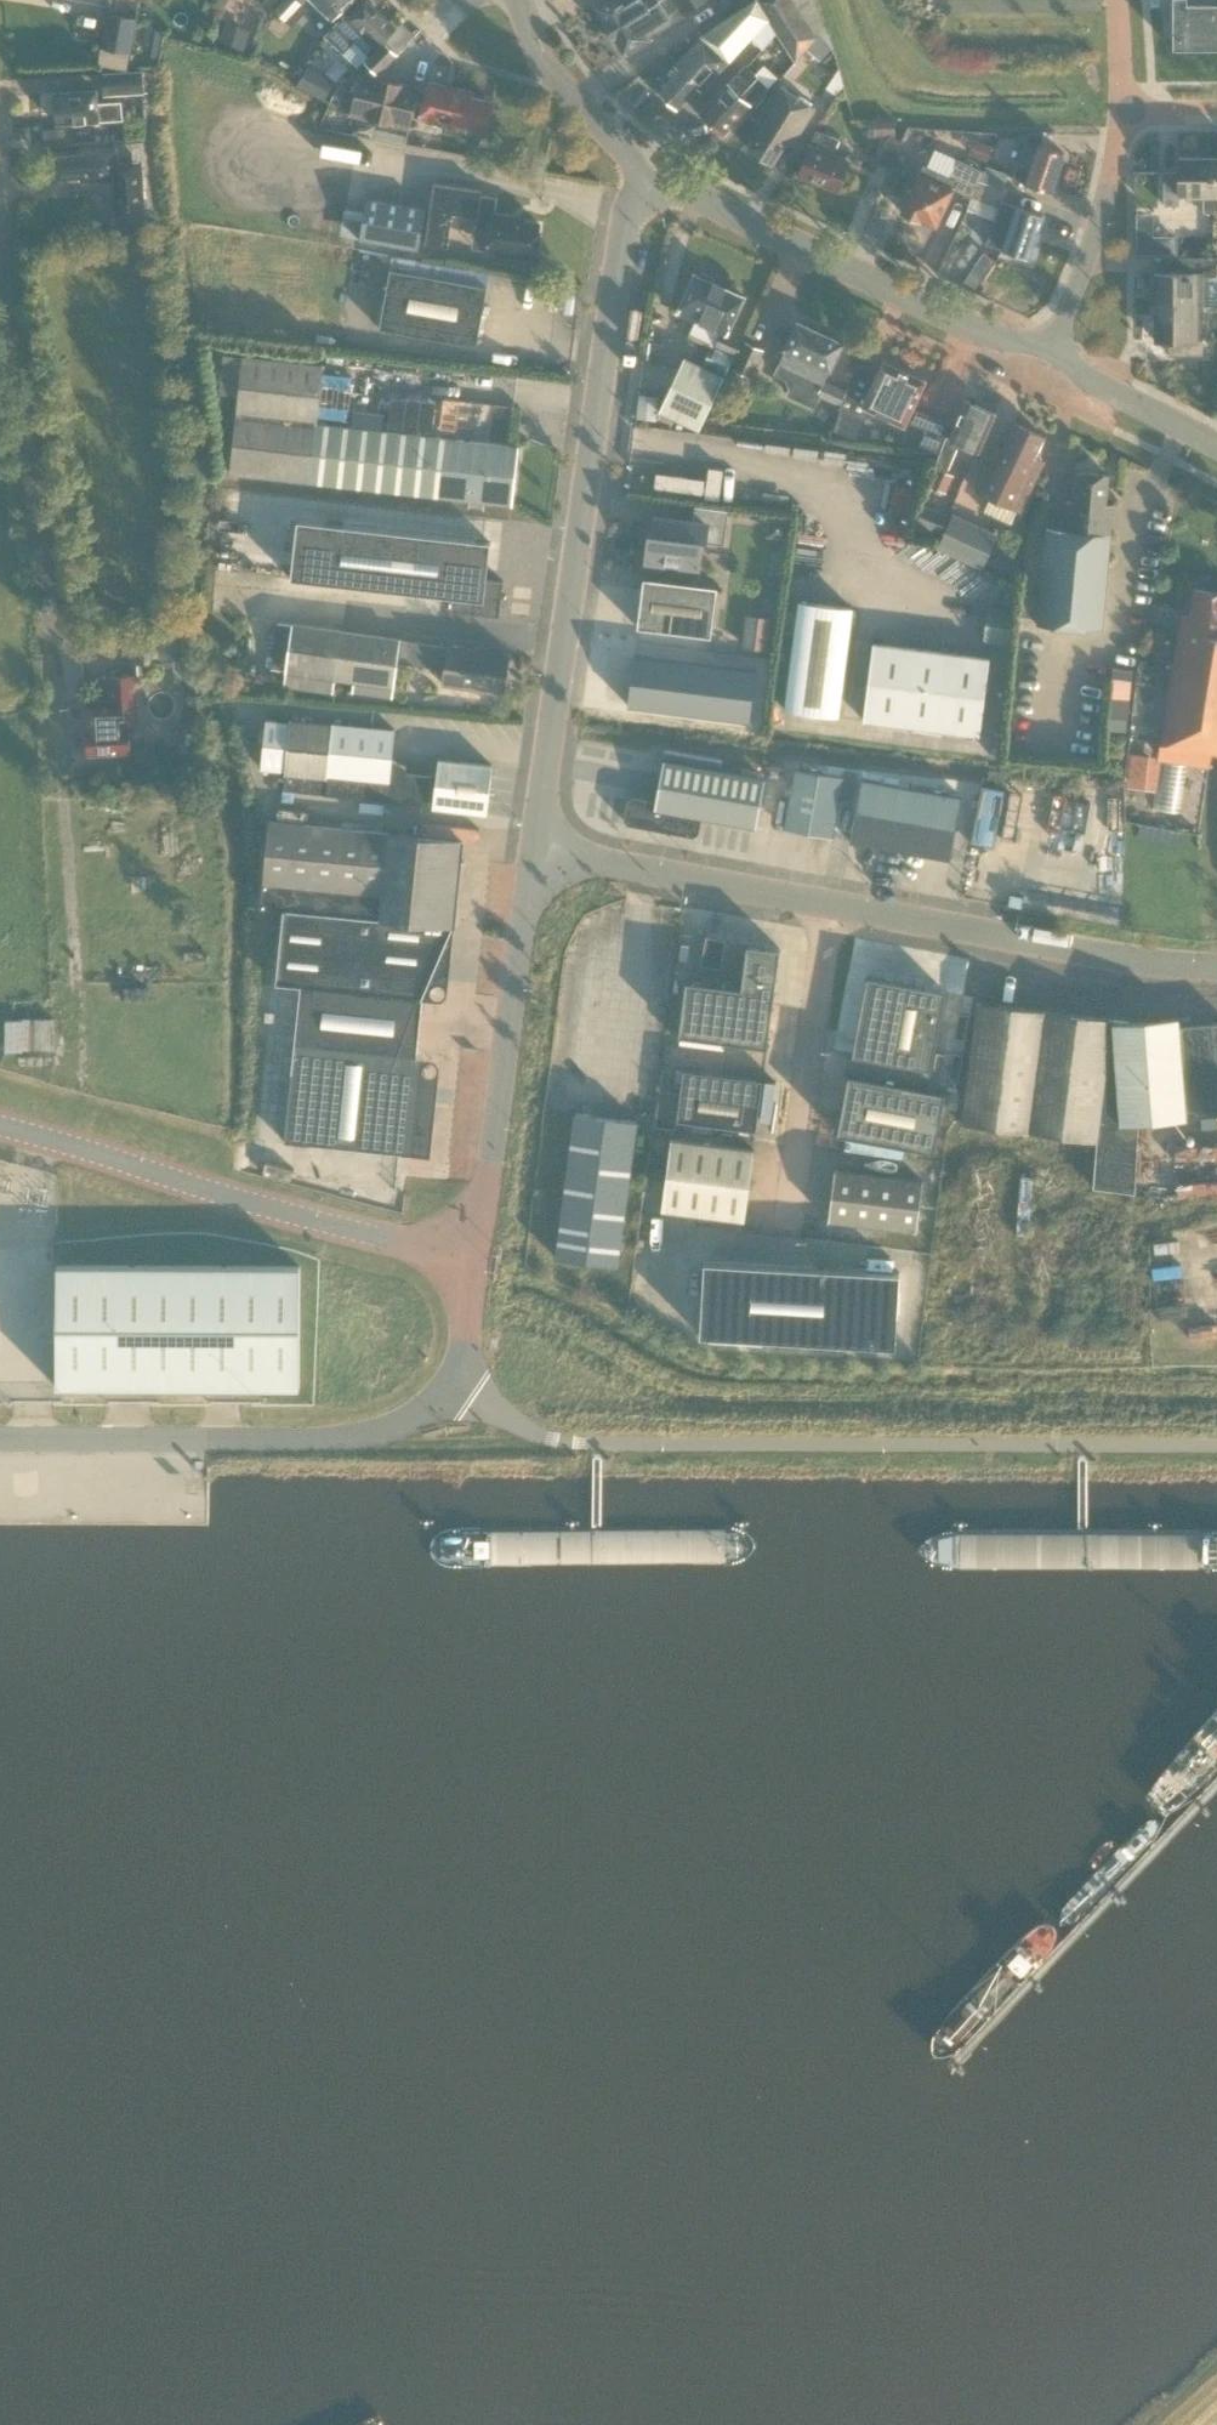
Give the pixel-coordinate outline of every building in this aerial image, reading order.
[(283,0),(265,0),(261,4),(275,9),(283,0)] [(275,9),(286,20),(297,9),(302,3),(299,0),(283,0),(275,9)] [(335,22),(334,21),(354,0),(299,0),(302,3),(297,9),(324,34),(335,22)] [(365,58),(379,72),(398,52),(386,41),(396,29),(367,0),(349,19),(346,16),(326,36),(358,66),(365,58)] [(659,0),(606,0),(596,6),(607,24),(606,25),(610,31),(659,0)] [(610,31),(613,37),(615,37),(625,54),(649,40),(648,38),(675,22),(674,20),(706,0),(659,0),(610,31)] [(729,60),(770,15),(760,0),(751,0),(703,33),(702,36),(674,66),(678,70),(658,91),(677,108),(697,87),(701,90),(729,60)] [(814,39),(791,0),(761,0),(771,15),(769,17),(789,50),(772,69),(782,78),(807,48),(814,39)] [(814,39),(818,34),(824,26),(815,0),(791,0),(814,39)] [(1187,0),(1174,0),(1174,47),(1216,47),(1216,2),(1187,2),(1187,0)] [(136,19),(108,14),(102,48),(131,52),(136,19)] [(244,52),(251,29),(226,21),(219,43),(244,52)] [(807,48),(820,59),(832,46),(830,45),(832,43),(825,25),(824,26),(818,34),(814,39),(807,48)] [(152,26),(147,48),(163,52),(168,29),(152,26)] [(758,76),(746,65),(700,113),(722,134),(751,104),(741,94),(758,76)] [(103,72),(105,95),(145,92),(143,69),(103,72)] [(299,88),(323,102),(333,83),(308,70),(299,88)] [(420,119),(424,105),(417,103),(420,87),(361,73),(351,113),(411,128),(413,117),(420,119)] [(466,124),(486,128),(493,101),(472,97),(473,92),(429,82),(424,105),(420,119),(464,129),(466,124)] [(787,140),(795,145),(817,109),(779,85),(756,120),(764,125),(749,148),(772,163),(787,140)] [(122,102),(98,104),(97,90),(55,93),(56,124),(123,120),(122,102)] [(892,135),(895,135),(895,118),(876,118),(876,134),(889,134),(878,162),(891,168),(902,139),(892,135)] [(840,139),(817,130),(800,174),(839,190),(851,161),(834,154),(840,139)] [(1039,144),(1039,143),(1043,131),(1029,131),(1012,177),(1051,191),(1064,152),(1039,143),(1039,144)] [(974,138),(968,153),(986,160),(992,145),(974,138)] [(80,182),(113,180),(116,215),(145,213),(141,162),(117,164),(116,148),(84,150),(84,155),(58,157),(60,179),(79,177),(80,182)] [(1204,212),(1213,212),(1213,156),(1179,156),(1179,171),(1165,171),(1165,205),(1180,205),(1180,195),(1204,195),(1204,212)] [(982,170),(957,158),(949,176),(924,164),(920,173),(902,212),(906,213),(907,217),(913,220),(917,218),(921,220),(921,219),(937,226),(954,188),(971,196),(982,170)] [(981,179),(1004,187),(1009,173),(986,165),(981,179)] [(1007,188),(1004,187),(981,179),(973,196),(1000,206),(996,217),(986,243),(1028,257),(1043,214),(1018,205),(1018,206),(1003,200),(1007,188)] [(448,247),(453,214),(478,217),(477,226),(491,228),(489,249),(536,255),(540,224),(509,219),(510,217),(494,214),(496,197),(482,195),(482,189),(434,183),(426,244),(448,247)] [(360,239),(419,249),(426,209),(367,199),(360,239)] [(340,235),(359,239),(364,211),(345,208),(340,235)] [(1178,235),(1154,235),(1137,235),(1137,254),(1178,254),(1178,235)] [(1155,305),(1204,305),(1203,272),(1216,272),(1216,257),(1170,257),(1170,272),(1155,272),(1155,305)] [(488,286),(391,269),(380,328),(478,346),(488,286)] [(713,276),(703,272),(699,275),(696,274),(679,311),(697,319),(690,334),(714,345),(715,344),(736,354),(742,340),(727,333),(744,296),(713,282),(713,276)] [(1204,305),(1155,305),(1155,339),(1170,339),(1170,354),(1204,354),(1204,338),(1204,305)] [(831,369),(843,342),(798,321),(786,348),(786,349),(780,363),(800,372),(824,383),(818,394),(840,404),(846,391),(843,390),(825,381),(830,369),(831,369)] [(732,366),(752,375),(763,350),(743,340),(732,366)] [(712,345),(703,365),(725,375),(734,355),(712,345)] [(512,504),(518,447),(315,424),(322,365),(224,354),(220,392),(240,395),(231,473),(512,504)] [(724,376),(684,357),(660,410),(699,429),(724,376)] [(843,390),(846,391),(847,392),(839,409),(855,414),(865,419),(869,408),(904,425),(924,380),(885,361),(879,373),(856,362),(843,390)] [(780,363),(775,373),(785,377),(789,386),(787,393),(790,395),(800,372),(780,363)] [(978,450),(995,413),(967,400),(950,437),(946,436),(940,451),(937,460),(935,466),(937,467),(946,471),(960,442),(978,450)] [(920,444),(940,451),(946,436),(951,422),(916,409),(911,423),(926,428),(920,444)] [(1045,437),(1016,423),(1004,449),(993,444),(972,488),(1021,511),(1044,461),(1035,457),(1045,437)] [(705,497),(719,499),(723,469),(709,467),(705,497)] [(937,467),(929,484),(945,492),(953,474),(946,471),(937,467)] [(1108,474),(1077,471),(1074,501),(1068,500),(1065,530),(1047,528),(1038,624),(1102,630),(1113,504),(1106,503),(1108,474)] [(705,479),(656,472),(655,486),(703,493),(705,479)] [(948,514),(946,514),(923,504),(913,527),(941,531),(948,514)] [(706,542),(724,544),(728,509),(695,505),(693,521),(655,517),(653,535),(649,534),(646,560),(699,567),(702,544),(705,544),(706,542)] [(938,547),(982,567),(996,536),(952,515),(938,547)] [(770,518),(769,533),(783,535),(785,520),(770,518)] [(501,602),(503,581),(486,579),(490,542),(297,520),(290,578),(452,596),(451,611),(499,617),(501,602)] [(1021,566),(1009,561),(1004,573),(1015,578),(1021,566)] [(710,647),(711,636),(717,587),(644,578),(638,627),(691,633),(690,645),(710,647)] [(1194,587),(1189,615),(1182,614),(1161,744),(1216,753),(1216,591),(1194,587)] [(852,607),(799,600),(785,709),(839,716),(852,607)] [(987,605),(982,641),(1009,645),(1014,608),(987,605)] [(747,614),(743,646),(767,650),(772,618),(747,614)] [(278,620),(271,669),(286,671),(284,686),(333,693),(335,679),(353,682),(351,692),(394,698),(399,660),(402,639),(402,637),(293,622),(278,620)] [(402,639),(399,660),(445,667),(442,685),(505,694),(511,652),(448,643),(448,645),(402,639)] [(863,719),(979,734),(989,657),(874,642),(863,719)] [(628,704),(749,720),(755,671),(634,655),(628,704)] [(84,730),(85,753),(129,751),(129,747),(127,730),(136,730),(134,675),(109,676),(110,700),(84,702),(85,730),(84,730)] [(1126,717),(1128,717),(1131,680),(1113,678),(1108,724),(1126,726),(1126,717)] [(291,720),(266,718),(261,769),(286,771),(284,790),(429,805),(432,777),(406,774),(407,768),(391,760),(394,730),(291,719),(291,720)] [(129,751),(130,773),(152,771),(150,745),(129,747),(129,751)] [(1126,787),(1144,789),(1148,755),(1130,753),(1126,787)] [(493,763),(439,757),(434,808),(488,813),(493,763)] [(831,837),(832,830),(844,764),(797,758),(785,828),(831,837)] [(628,800),(625,818),(628,824),(694,836),(699,832),(702,817),(756,827),(765,778),(664,759),(656,800),(634,796),(628,800)] [(844,764),(832,830),(852,833),(850,840),(949,858),(964,777),(844,764)] [(980,815),(1005,817),(1008,787),(984,784),(980,815)] [(463,841),(419,836),(419,837),(269,822),(261,908),(284,911),(277,984),(301,986),(285,1142),(429,1156),(417,1056),(423,999),(454,926),(455,926),(463,841)] [(701,964),(720,968),(726,939),(706,936),(701,964)] [(779,949),(747,945),(742,988),(686,981),(679,1035),(767,1046),(779,949)] [(931,1070),(945,992),(867,977),(838,1132),(934,1150),(945,1092),(927,1089),(931,1070)] [(1097,1141),(1113,1020),(977,1002),(962,1123),(1097,1141)] [(61,1047),(60,1016),(8,1017),(9,1049),(61,1047)] [(1113,1020),(1097,1141),(1093,1187),(1135,1192),(1139,1118),(1183,1115),(1184,1116),(1185,1116),(1179,1025),(1178,1017),(1130,1021),(1113,1020)] [(1185,1116),(1216,1114),(1216,1022),(1179,1025),(1185,1116)] [(677,1121),(756,1131),(762,1080),(684,1070),(677,1121)] [(776,1082),(765,1080),(761,1120),(771,1121),(776,1082)] [(556,1257),(618,1265),(637,1121),(575,1113),(556,1257)] [(754,1150),(671,1139),(662,1210),(745,1220),(754,1150)] [(923,1181),(835,1170),(829,1220),(916,1231),(923,1181)] [(783,1266),(705,1261),(700,1335),(896,1346),(900,1272),(783,1266)] [(300,1266),(57,1265),(57,1387),(300,1388),(300,1266)]
